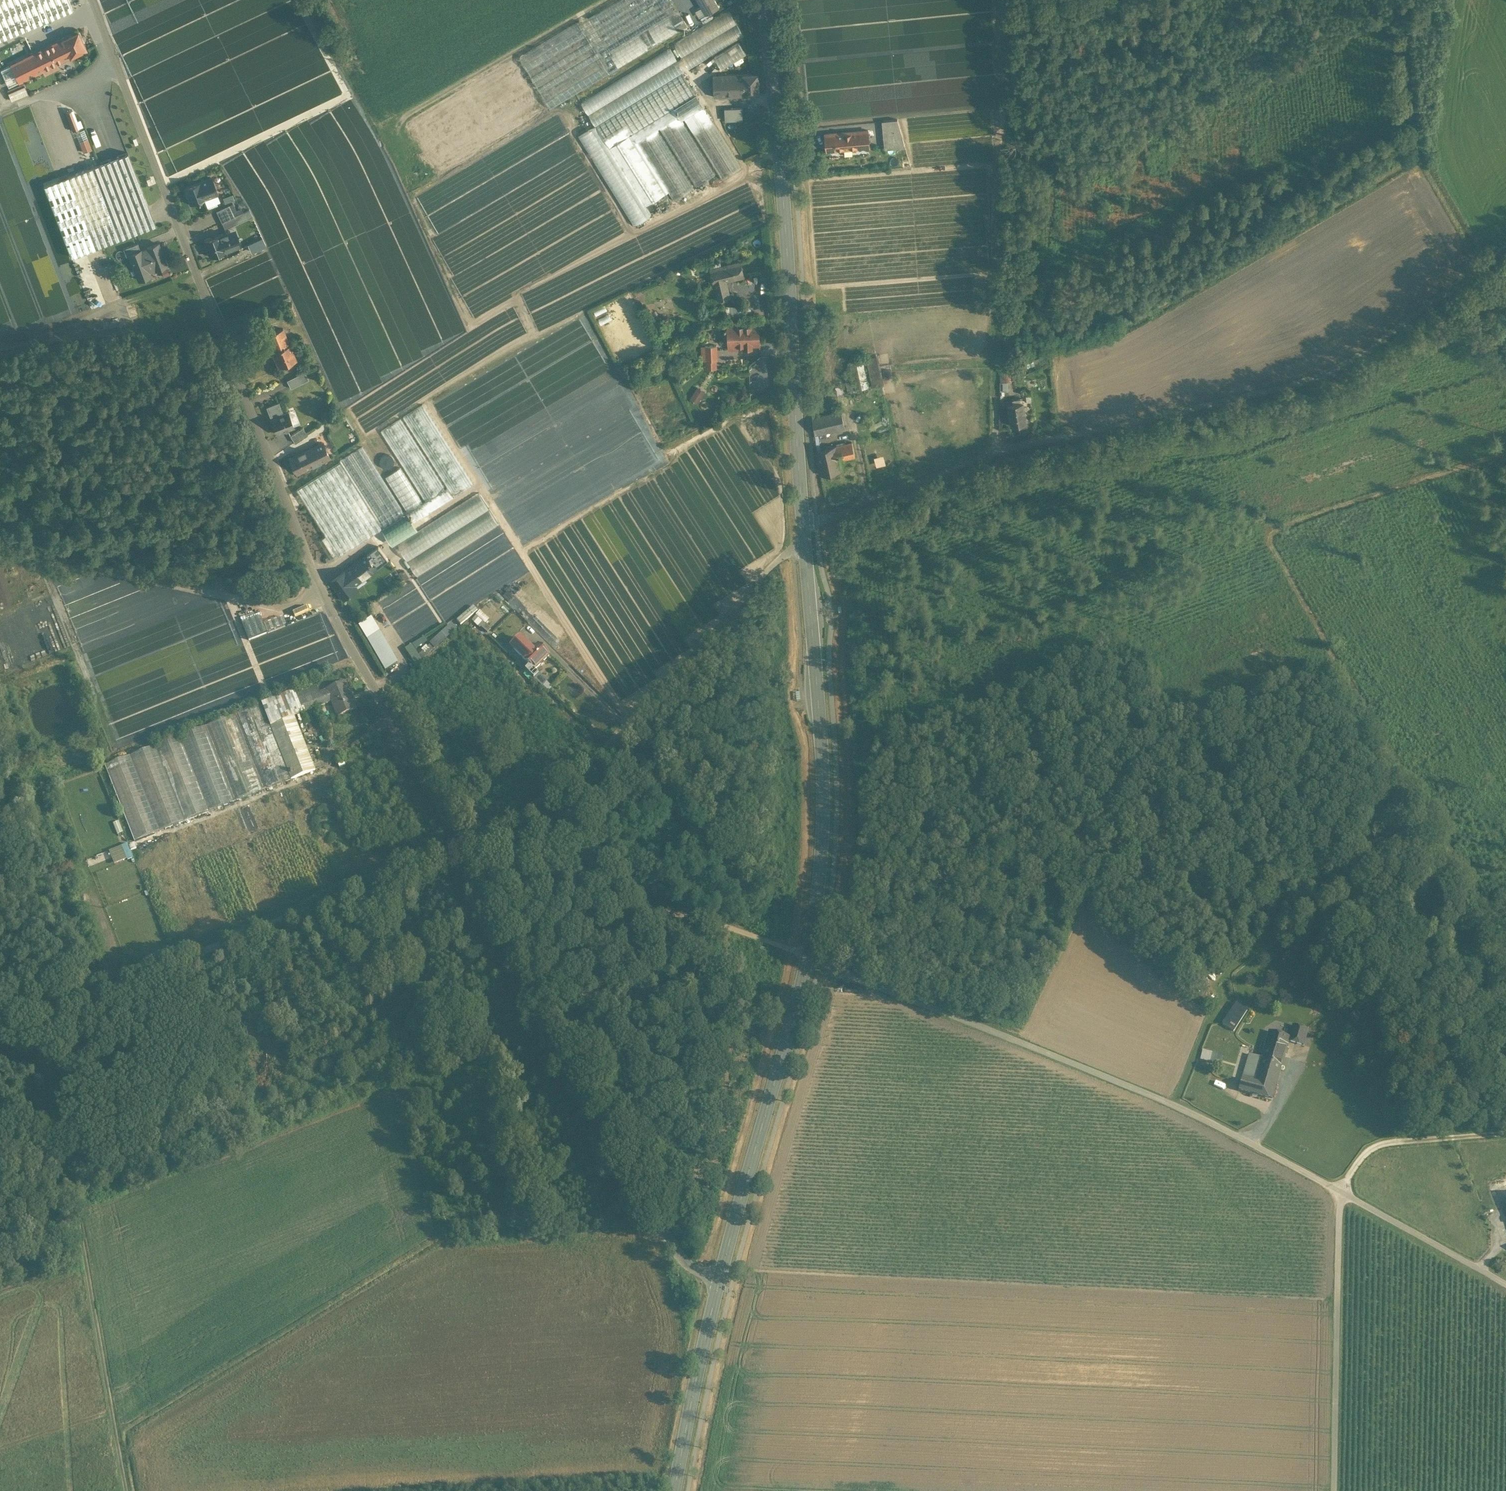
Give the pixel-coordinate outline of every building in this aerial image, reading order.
[(13,0),(0,0),(0,33),(3,40),(26,30),(24,25),(13,0)] [(39,0),(13,0),(24,25),(26,30),(47,22),(45,17),(45,16),(39,0)] [(67,0),(39,0),(45,16),(45,17),(47,22),(72,12),(67,0)] [(519,56),(519,55),(407,122),(439,175),(687,26),(672,0),(618,0),(581,23),(579,20),(519,56)] [(715,0),(698,0),(706,14),(719,6),(715,0)] [(729,9),(674,43),(689,67),(713,52),(736,37),(744,32),(729,9)] [(78,30),(62,38),(70,55),(70,56),(86,48),(78,30)] [(713,52),(721,66),(745,52),(736,37),(713,52)] [(62,39),(10,64),(11,64),(19,81),(70,55),(62,39)] [(581,100),(596,124),(684,70),(670,46),(581,100)] [(11,64),(0,69),(8,86),(19,81),(11,64)] [(682,71),(596,125),(610,147),(632,133),(674,107),(696,93),(682,71)] [(758,72),(743,73),(744,94),(744,95),(759,94),(758,72)] [(743,73),(713,75),(714,96),(744,94),(743,73)] [(6,88),(10,99),(28,93),(24,82),(6,88)] [(742,167),(704,105),(684,118),(722,179),(742,167)] [(674,107),(632,133),(637,141),(657,128),(659,127),(678,115),(674,107)] [(742,107),(717,108),(718,120),(743,119),(742,107)] [(716,174),(682,119),(678,115),(659,127),(696,186),(716,174)] [(897,118),(884,120),(886,146),(905,144),(897,118)] [(693,188),(657,128),(637,141),(669,191),(674,200),(693,188)] [(868,129),(825,133),(827,150),(870,146),(868,129)] [(108,131),(102,132),(106,148),(108,147),(111,157),(115,156),(108,131)] [(632,133),(610,147),(646,205),(669,191),(637,141),(632,133)] [(88,136),(79,140),(83,151),(92,148),(88,136)] [(127,153),(68,176),(95,246),(155,223),(127,153)] [(211,176),(185,186),(191,203),(198,200),(199,201),(200,201),(199,200),(206,197),(217,192),(211,176)] [(233,192),(223,197),(225,201),(235,197),(233,192)] [(229,203),(216,210),(221,221),(234,215),(229,203)] [(234,215),(221,221),(224,228),(237,222),(234,215)] [(235,229),(219,234),(204,239),(210,255),(225,250),(225,249),(240,244),(235,229)] [(263,236),(249,242),(253,252),(268,245),(263,236)] [(138,242),(123,248),(126,255),(129,254),(129,253),(140,249),(138,242)] [(147,247),(141,250),(140,249),(129,253),(129,254),(139,278),(150,274),(148,268),(154,266),(155,268),(166,264),(158,242),(147,247)] [(740,260),(720,266),(721,269),(711,271),(714,283),(715,283),(726,280),(744,276),(740,260)] [(726,280),(715,283),(719,299),(730,296),(726,280)] [(278,302),(263,310),(265,315),(280,308),(278,302)] [(758,325),(736,326),(728,326),(728,328),(724,330),(724,335),(728,337),(729,348),(738,348),(738,345),(759,344),(758,325)] [(283,328),(266,334),(273,351),(290,344),(283,328)] [(273,351),(272,351),(278,366),(296,359),(290,344),(273,351)] [(717,344),(702,345),(702,360),(717,359),(717,344)] [(863,359),(850,362),(856,390),(869,388),(863,359)] [(1011,369),(1013,377),(1028,373),(1025,365),(1011,369)] [(304,370),(287,379),(291,387),(308,378),(304,370)] [(710,395),(699,388),(691,399),(701,407),(710,395)] [(283,413),(279,401),(266,406),(271,418),(276,433),(294,426),(288,411),(283,413)] [(1023,402),(1008,404),(1011,426),(1026,423),(1023,402)] [(474,484),(423,404),(403,416),(448,486),(454,496),(474,484)] [(841,411),(812,417),(815,435),(825,432),(845,428),(841,411)] [(336,415),(327,421),(330,426),(339,420),(336,415)] [(445,488),(401,418),(381,430),(426,500),(426,501),(445,488)] [(303,426),(290,435),(294,441),(307,433),(303,426)] [(825,432),(815,435),(816,441),(825,439),(827,438),(825,432)] [(825,439),(816,441),(817,451),(825,449),(827,448),(825,439)] [(323,442),(316,445),(321,456),(328,453),(323,442)] [(827,448),(825,449),(829,463),(838,461),(855,457),(852,442),(827,448)] [(316,445),(306,450),(290,457),(298,473),(323,460),(321,456),(316,445)] [(405,513),(362,446),(340,460),(341,461),(382,528),(405,513)] [(817,451),(816,451),(821,475),(840,471),(838,461),(829,463),(825,449),(817,451)] [(382,528),(341,461),(297,489),(326,535),(319,539),(332,559),(382,528)] [(423,502),(401,467),(385,476),(408,512),(423,502)] [(445,488),(426,501),(426,500),(423,502),(408,512),(414,521),(454,496),(448,486),(445,488)] [(500,526),(480,496),(403,546),(422,576),(500,526)] [(378,546),(367,555),(374,565),(376,568),(388,560),(378,546)] [(759,563),(775,553),(771,546),(755,556),(759,563)] [(367,555),(345,570),(345,571),(355,584),(376,568),(374,565),(367,555)] [(355,584),(345,571),(332,581),(344,597),(357,587),(355,584)] [(743,580),(735,583),(737,589),(746,586),(743,580)] [(458,618),(462,623),(479,610),(475,605),(458,618)] [(284,617),(266,624),(263,616),(242,624),(249,641),(288,626),(284,617)] [(397,664),(371,619),(358,626),(384,671),(397,664)] [(455,624),(428,645),(432,651),(460,631),(455,624)] [(424,661),(417,649),(429,642),(426,637),(407,648),(417,666),(424,661)] [(539,644),(531,652),(522,643),(515,650),(524,659),(530,665),(535,670),(550,655),(539,644)] [(535,670),(530,665),(526,670),(534,678),(539,674),(535,670)] [(345,682),(327,690),(327,691),(320,693),(318,687),(296,695),(295,696),(302,714),(303,714),(332,703),(338,718),(356,710),(345,682)] [(294,692),(262,705),(270,727),(302,714),(295,696),(296,695),(294,692)] [(262,705),(155,747),(184,822),(291,780),(270,727),(262,705)] [(155,747),(105,766),(135,842),(184,822),(155,747)] [(1239,1005),(1225,1026),(1233,1031),(1247,1011),(1239,1005)] [(1341,1035),(1349,1032),(1343,1017),(1335,1020),(1341,1035)] [(1308,1030),(1293,1026),(1289,1038),(1290,1038),(1289,1041),(1303,1046),(1308,1030)] [(1289,1038),(1269,1032),(1261,1058),(1258,1068),(1279,1074),(1289,1041),(1290,1038),(1289,1038)] [(1220,1054),(1213,1053),(1211,1063),(1217,1064),(1220,1054)] [(1279,1074),(1258,1068),(1261,1058),(1249,1054),(1242,1080),(1239,1090),(1272,1099),(1279,1074)]
